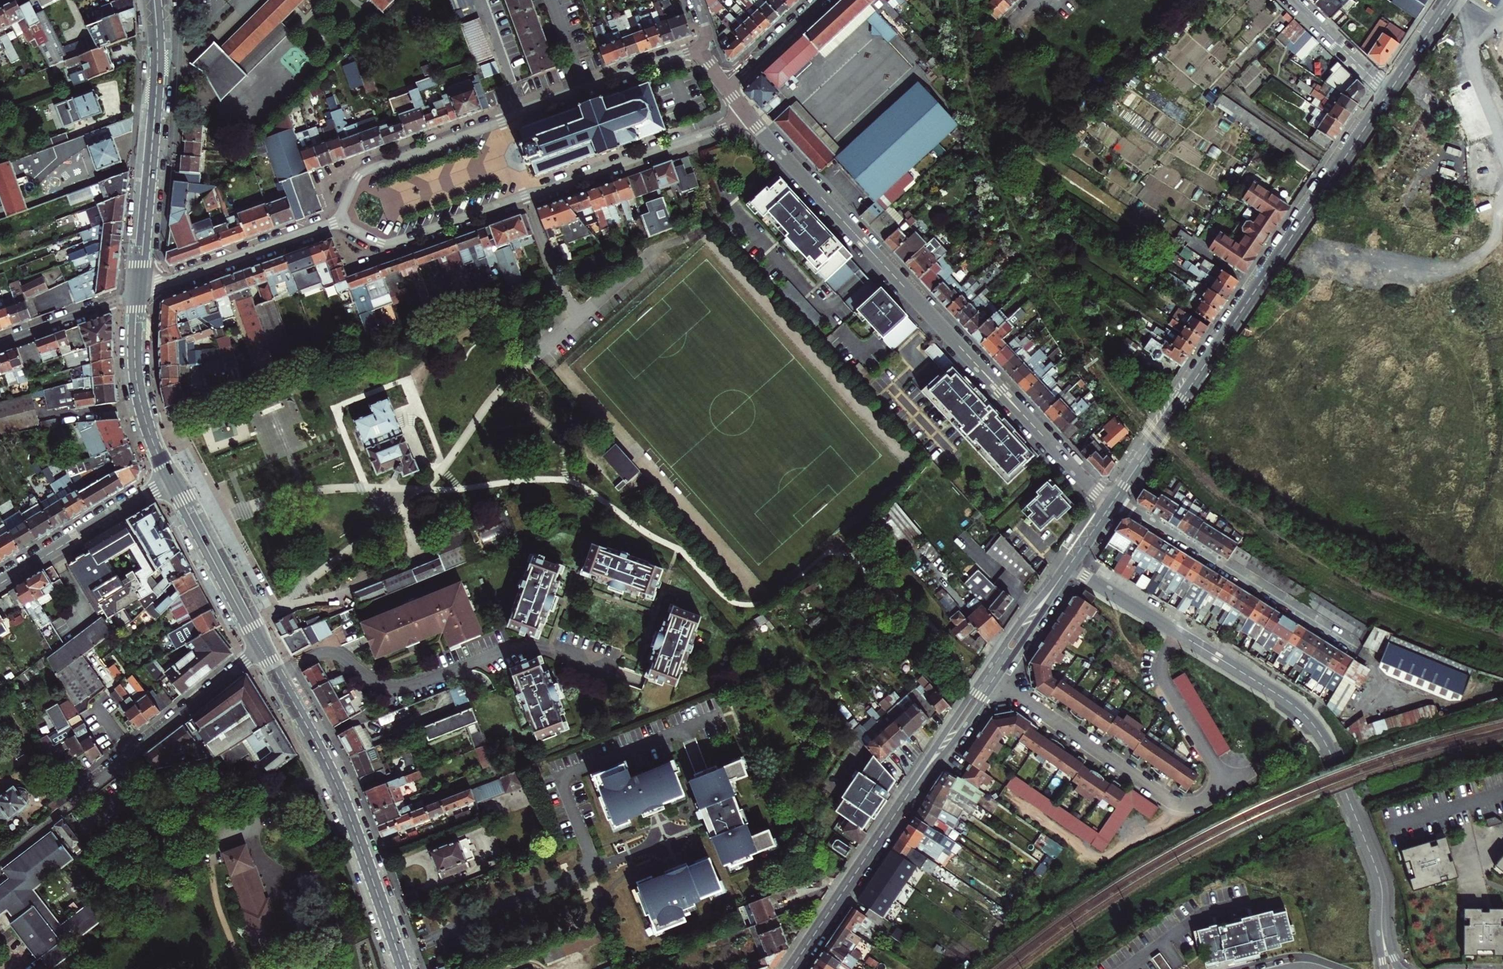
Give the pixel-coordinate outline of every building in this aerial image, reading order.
[(62,1),(61,0),(57,0),(43,7),(45,10),(62,1)] [(102,23),(138,10),(137,3),(137,0),(121,0),(113,3),(116,11),(106,15),(106,16),(100,19),(102,23)] [(191,66),(205,75),(217,104),(257,64),(248,54),(301,0),(267,0),(218,49),(213,44),(207,50),(191,66)] [(364,3),(366,2),(382,18),(396,4),(392,0),(362,0),(364,3)] [(455,18),(461,16),(459,9),(471,4),(470,0),(448,0),(455,18)] [(532,77),(554,69),(546,48),(531,9),(528,0),(503,0),(532,77)] [(660,1),(675,41),(683,38),(692,35),(684,14),(675,17),(669,0),(660,0),(660,1)] [(746,49),(750,45),(754,41),(735,20),(730,14),(724,20),(717,13),(723,7),(718,2),(716,0),(706,0),(711,14),(714,12),(746,49)] [(771,26),(747,0),(743,0),(741,2),(746,7),(742,11),(763,33),(767,29),(771,26)] [(762,109),(769,103),(773,108),(779,103),(779,98),(777,96),(779,93),(777,91),(819,52),(870,5),(865,0),(842,0),(744,90),(762,109)] [(763,0),(747,0),(771,26),(776,21),(780,17),(763,0)] [(780,17),(784,13),(789,9),(780,0),(763,0),(780,17)] [(789,9),(793,5),(798,0),(780,0),(789,9)] [(888,5),(884,0),(865,0),(870,5),(876,11),(878,14),(883,10),(890,17),(895,13),(888,5)] [(990,0),(979,0),(979,4),(997,21),(1001,17),(1004,14),(990,0)] [(1010,7),(1003,0),(990,0),(1004,14),(1008,10),(1010,7)] [(1315,4),(1318,8),(1322,12),(1334,0),(1319,0),(1315,4)] [(1322,12),(1327,16),(1330,19),(1349,0),(1334,0),(1322,12)] [(1345,15),(1356,4),(1352,0),(1349,0),(1330,19),(1340,29),(1350,19),(1345,15)] [(11,5),(4,8),(13,25),(19,22),(29,43),(37,40),(21,8),(18,1),(11,5)] [(656,10),(651,12),(663,45),(669,43),(675,41),(660,1),(654,3),(656,10)] [(116,11),(113,3),(104,6),(102,7),(106,15),(116,11)] [(65,50),(53,27),(45,11),(35,16),(29,4),(26,5),(21,8),(37,40),(51,68),(67,63),(71,61),(65,50)] [(735,20),(754,41),(759,36),(763,33),(742,11),(737,5),(732,10),(738,17),(735,20)] [(870,5),(819,52),(824,58),(865,20),(866,20),(876,11),(870,5)] [(7,52),(14,66),(22,62),(5,29),(13,25),(4,8),(0,10),(0,39),(7,52)] [(100,51),(110,47),(132,39),(128,29),(125,20),(128,19),(129,21),(139,17),(138,10),(102,23),(88,28),(94,39),(100,51)] [(878,14),(876,11),(866,20),(871,26),(870,37),(881,37),(887,44),(884,47),(913,78),(926,66),(878,14)] [(639,16),(644,30),(652,50),(658,47),(663,45),(651,12),(639,16)] [(740,55),(746,49),(714,12),(711,14),(716,30),(721,26),(727,33),(720,39),(727,60),(732,61),(740,55)] [(612,32),(606,34),(616,62),(623,60),(628,58),(621,39),(612,14),(607,16),(609,21),(608,22),(609,28),(611,28),(612,32)] [(627,18),(627,19),(640,53),(646,51),(652,50),(644,30),(639,32),(635,24),(634,24),(631,16),(627,18)] [(590,23),(592,28),(602,24),(600,18),(595,20),(595,21),(590,23)] [(1287,37),(1299,24),(1293,18),(1281,32),(1287,37)] [(626,37),(621,39),(628,58),(636,55),(640,53),(627,19),(621,21),(626,37)] [(458,27),(474,67),(492,60),(476,20),(458,27)] [(616,62),(606,34),(602,24),(592,28),(600,51),(606,66),(611,64),(616,62)] [(1305,30),(1299,24),(1287,37),(1293,43),(1305,30)] [(1311,36),(1305,30),(1293,43),(1300,49),(1304,44),(1311,36)] [(1300,49),(1293,43),(1287,37),(1281,32),(1278,34),(1297,52),(1300,49)] [(1278,34),(1275,37),(1285,46),(1286,45),(1295,54),(1297,52),(1278,34)] [(1315,54),(1322,46),(1311,36),(1304,44),(1315,54)] [(65,50),(71,61),(100,51),(94,39),(65,50)] [(72,76),(76,86),(118,71),(114,59),(110,47),(100,51),(71,61),(67,63),(69,68),(83,63),(87,71),(72,76)] [(940,62),(935,57),(926,66),(930,71),(940,62)] [(362,86),(361,85),(358,76),(353,62),(342,66),(350,90),(362,86)] [(1365,89),(1345,69),(1338,75),(1330,67),(1321,81),(1329,86),(1358,105),(1363,98),(1366,94),(1365,89)] [(362,74),(358,76),(361,85),(366,84),(362,74)] [(418,92),(437,85),(435,79),(433,76),(428,78),(414,83),(417,90),(418,92)] [(441,96),(442,98),(451,121),(472,114),(489,108),(480,83),(477,84),(474,86),(471,81),(468,80),(450,87),(448,91),(449,94),(441,96)] [(1315,107),(1323,95),(1300,80),(1297,86),(1315,97),(1310,104),(1315,107)] [(534,124),(524,127),(524,126),(522,127),(522,128),(521,128),(521,127),(519,128),(520,129),(518,129),(519,131),(520,131),(520,132),(521,132),(524,141),(523,141),(523,142),(520,143),(520,145),(520,147),(519,148),(520,150),(521,149),(525,160),(523,160),(524,163),(526,162),(527,165),(529,166),(532,164),(532,165),(533,165),(536,174),(535,175),(536,175),(535,176),(535,177),(537,176),(537,178),(539,177),(538,176),(539,176),(540,177),(541,176),(541,175),(551,171),(551,173),(553,172),(552,171),(562,167),(563,169),(564,168),(564,167),(574,163),(574,164),(576,164),(575,163),(585,159),(586,160),(587,160),(587,158),(596,155),(597,157),(598,156),(598,158),(600,157),(599,156),(600,156),(600,155),(618,149),(618,150),(619,149),(619,150),(621,149),(620,148),(622,148),(621,146),(630,143),(631,144),(632,144),(632,143),(635,141),(635,142),(636,142),(637,141),(638,140),(639,143),(645,141),(644,138),(651,135),(652,136),(653,136),(653,135),(664,131),(665,132),(666,131),(666,130),(666,129),(665,129),(661,118),(662,118),(662,116),(661,117),(660,114),(670,110),(665,95),(654,99),(653,96),(654,96),(654,94),(653,95),(649,84),(650,84),(650,82),(648,83),(648,82),(647,82),(647,83),(636,87),(636,86),(634,87),(634,88),(627,90),(626,87),(620,89),(621,92),(620,93),(620,92),(618,92),(618,94),(615,95),(614,93),(612,94),(613,96),(604,99),(604,97),(602,98),(602,96),(600,97),(601,97),(600,98),(600,99),(582,105),(582,104),(581,105),(580,104),(579,104),(580,106),(578,106),(579,108),(570,111),(569,110),(568,110),(568,111),(558,115),(558,114),(556,114),(556,116),(547,119),(546,118),(544,118),(545,120),(535,123),(535,122),(533,122),(534,124)] [(843,151),(834,159),(854,180),(874,202),(958,125),(924,89),(918,83),(843,151)] [(930,83),(924,89),(936,102),(942,96),(930,83)] [(1355,109),(1358,105),(1329,86),(1323,95),(1352,115),(1355,109)] [(389,100),(394,114),(397,113),(406,137),(418,133),(429,129),(421,108),(423,107),(418,92),(417,90),(408,93),(409,96),(395,101),(393,98),(389,100)] [(71,111),(76,123),(104,113),(101,106),(103,103),(102,99),(100,94),(97,94),(96,92),(72,100),(75,109),(71,111)] [(408,93),(393,98),(395,101),(409,96),(408,93)] [(1352,115),(1323,95),(1315,107),(1343,127),(1348,120),(1352,115)] [(436,112),(432,113),(429,115),(426,108),(425,106),(423,107),(421,108),(429,129),(440,125),(451,121),(442,98),(433,102),(436,112)] [(1224,98),(1213,106),(1234,119),(1242,110),(1224,98)] [(75,109),(72,100),(57,106),(66,127),(76,123),(71,111),(75,109)] [(830,149),(836,144),(796,100),(789,106),(830,149)] [(1315,107),(1310,104),(1305,111),(1321,122),(1309,140),(1327,152),(1336,138),(1343,127),(1315,107)] [(795,145),(820,171),(834,159),(843,151),(836,144),(830,149),(789,106),(779,115),(775,112),(769,117),(795,145)] [(329,114),(346,159),(354,156),(365,152),(355,124),(354,124),(347,127),(345,123),(341,122),(343,118),(340,109),(329,113),(329,114)] [(1319,162),(1242,110),(1234,119),(1264,140),(1312,173),(1319,162)] [(377,128),(384,145),(394,142),(406,137),(397,113),(394,114),(396,121),(386,124),(383,119),(375,122),(377,128)] [(268,152),(278,182),(281,181),(295,221),(305,217),(290,179),(293,178),(309,172),(294,134),(286,114),(262,138),(268,152)] [(321,130),(334,163),(340,161),(346,159),(329,114),(326,115),(328,119),(326,120),(329,127),(321,130)] [(87,135),(90,141),(91,146),(90,147),(99,171),(123,162),(119,149),(116,138),(133,132),(134,118),(87,135)] [(355,124),(365,152),(373,149),(384,145),(377,128),(373,118),(355,124)] [(200,126),(185,125),(184,134),(183,142),(187,142),(185,157),(182,156),(181,165),(180,172),(195,173),(200,126)] [(313,146),(321,168),(326,166),(334,163),(321,130),(317,131),(315,127),(307,130),(313,146)] [(71,141),(68,132),(54,138),(56,146),(71,141)] [(316,169),(321,168),(313,146),(307,148),(301,132),(294,134),(309,172),(316,169)] [(71,158),(86,149),(90,147),(91,146),(90,141),(87,135),(82,137),(71,141),(56,146),(54,147),(58,158),(29,184),(33,184),(35,186),(36,188),(62,164),(71,158)] [(257,156),(268,152),(262,138),(254,147),(257,156)] [(54,147),(11,163),(0,167),(0,188),(7,206),(10,217),(30,209),(21,186),(29,183),(29,184),(58,158),(54,147)] [(11,163),(4,151),(0,153),(0,167),(11,163)] [(970,163),(967,155),(961,157),(964,169),(970,163)] [(667,164),(654,169),(661,189),(661,190),(664,197),(666,202),(700,190),(694,173),(687,175),(684,166),(677,168),(674,161),(667,164)] [(866,221),(870,225),(885,211),(883,208),(907,186),(905,184),(917,173),(912,168),(861,216),(866,221)] [(640,173),(628,178),(635,198),(661,189),(654,169),(640,173)] [(127,173),(67,196),(71,206),(94,198),(97,206),(104,204),(127,195),(128,189),(129,180),(130,172),(127,173)] [(175,182),(200,184),(201,174),(195,173),(180,172),(175,172),(175,182)] [(811,218),(850,260),(853,257),(842,246),(779,177),(766,189),(767,190),(768,189),(770,192),(781,182),(808,211),(806,212),(811,217),(811,218)] [(628,201),(635,198),(628,178),(622,180),(614,183),(621,203),(628,220),(634,218),(628,201)] [(266,204),(274,228),(286,224),(295,221),(281,181),(278,182),(275,184),(280,199),(266,204)] [(189,215),(198,205),(194,204),(195,192),(201,192),(201,194),(205,194),(205,192),(210,193),(215,188),(217,185),(200,184),(175,182),(173,198),(171,216),(187,211),(189,215)] [(805,263),(834,294),(860,271),(850,260),(811,218),(811,217),(806,212),(808,211),(781,182),(770,192),(768,189),(767,190),(757,200),(751,205),(758,213),(764,219),(766,217),(787,240),(797,251),(807,261),(805,263)] [(614,206),(621,203),(614,183),(607,185),(600,188),(614,225),(620,223),(614,206)] [(1254,183),(1243,200),(1262,212),(1256,221),(1253,220),(1251,222),(1249,220),(1242,222),(1239,226),(1240,231),(1243,234),(1242,236),(1244,237),(1238,246),(1220,233),(1209,249),(1244,274),(1268,238),(1289,207),(1254,183)] [(222,206),(215,188),(210,193),(202,200),(207,212),(222,206)] [(615,227),(614,225),(600,188),(594,190),(587,192),(594,213),(597,222),(601,232),(605,230),(612,250),(616,249),(609,229),(615,227)] [(592,235),(585,227),(588,226),(584,216),(594,213),(587,192),(576,196),(562,201),(558,203),(550,206),(563,235),(566,244),(592,235)] [(104,225),(105,225),(124,223),(126,211),(127,195),(104,204),(105,219),(79,228),(82,233),(98,227),(104,225)] [(641,216),(649,237),(674,227),(666,202),(664,197),(646,203),(649,213),(641,216)] [(757,200),(756,198),(747,207),(755,216),(758,213),(751,205),(757,200)] [(242,226),(247,238),(257,234),(260,233),(274,228),(266,204),(265,201),(232,214),(228,204),(224,205),(230,220),(234,229),(242,226)] [(704,201),(699,202),(704,216),(709,214),(704,201)] [(563,235),(550,206),(544,208),(537,210),(556,257),(562,255),(556,237),(563,235)] [(885,242),(906,223),(891,206),(885,211),(870,225),(878,235),(885,242)] [(192,225),(189,215),(187,211),(171,216),(170,222),(166,261),(168,263),(170,265),(203,254),(192,225)] [(584,216),(588,226),(597,222),(594,213),(584,216)] [(519,240),(533,235),(526,214),(515,218),(505,221),(520,261),(524,259),(520,249),(521,248),(519,240)] [(210,218),(192,225),(203,254),(214,250),(223,247),(218,235),(215,236),(211,228),(213,227),(210,218)] [(906,264),(925,246),(926,245),(912,229),(916,225),(910,219),(906,223),(885,242),(896,254),(906,264)] [(230,220),(213,227),(211,228),(215,236),(218,235),(223,247),(233,243),(247,238),(242,226),(234,229),(230,220)] [(520,261),(505,221),(495,225),(485,229),(494,253),(496,252),(508,286),(523,281),(519,270),(522,268),(520,261)] [(105,225),(104,237),(123,235),(123,229),(124,223),(105,225)] [(98,227),(82,233),(84,237),(99,232),(98,227)] [(1180,228),(1176,235),(1192,247),(1197,239),(1180,228)] [(497,262),(494,253),(485,229),(481,230),(477,232),(486,257),(489,265),(497,262)] [(467,235),(455,239),(464,265),(474,262),(468,248),(474,246),(479,260),(486,257),(477,232),(467,235)] [(89,257),(121,246),(122,240),(123,235),(104,237),(97,237),(84,242),(89,257)] [(354,299),(347,278),(341,262),(333,241),(332,239),(320,243),(327,262),(333,279),(338,293),(347,289),(352,302),(354,300),(354,299)] [(434,247),(414,254),(418,266),(438,259),(441,266),(448,264),(462,302),(476,297),(464,265),(455,239),(434,247)] [(787,240),(785,242),(795,253),(797,251),(787,240)] [(315,245),(308,247),(315,266),(327,262),(320,243),(315,245)] [(932,254),(925,246),(906,264),(913,272),(920,279),(943,258),(948,253),(941,245),(932,254)] [(1178,255),(1187,261),(1194,251),(1185,245),(1178,255)] [(89,257),(70,264),(72,269),(86,265),(85,261),(90,260),(94,271),(101,268),(119,270),(120,259),(121,246),(89,257)] [(315,266),(308,247),(303,249),(291,253),(285,255),(296,284),(301,282),(299,275),(306,273),(311,286),(319,284),(313,267),(315,266)] [(430,300),(429,297),(418,266),(414,254),(406,257),(396,260),(402,277),(408,275),(415,292),(418,291),(423,302),(430,300)] [(273,260),(261,264),(270,288),(286,282),(291,296),(299,293),(298,289),(296,284),(285,255),(273,260)] [(926,286),(932,293),(945,281),(955,271),(943,258),(920,279),(926,286)] [(1011,265),(1008,258),(1002,264),(1007,269),(1011,265)] [(1198,268),(1232,291),(1235,286),(1239,281),(1204,258),(1198,268)] [(389,263),(379,266),(385,282),(392,303),(393,304),(400,301),(403,302),(410,299),(407,289),(400,292),(397,284),(404,281),(402,277),(396,260),(389,263)] [(1229,296),(1232,291),(1198,268),(1187,261),(1184,266),(1198,275),(1202,279),(1200,283),(1226,300),(1229,296)] [(327,262),(315,266),(321,283),(333,279),(327,262)] [(255,306),(268,341),(275,361),(277,367),(278,370),(297,362),(296,357),(270,288),(261,264),(252,268),(243,271),(249,289),(257,286),(264,303),(255,306)] [(1011,265),(1007,269),(1013,281),(1017,277),(1011,265)] [(375,310),(392,303),(385,282),(379,266),(371,270),(361,273),(365,284),(375,310)] [(67,281),(76,304),(116,290),(117,281),(119,270),(101,268),(94,271),(67,281)] [(254,347),(268,341),(255,306),(249,289),(243,271),(239,272),(232,275),(248,317),(243,318),(244,322),(247,321),(250,329),(248,330),(254,347)] [(355,275),(347,278),(354,299),(358,298),(357,296),(365,293),(362,285),(365,284),(361,273),(355,275)] [(43,274),(20,282),(25,297),(32,295),(34,294),(49,288),(43,274)] [(222,279),(235,316),(238,324),(244,322),(243,318),(248,317),(232,275),(227,277),(222,279)] [(1214,317),(1218,312),(1178,284),(1168,277),(1164,283),(1185,297),(1189,300),(1186,306),(1211,323),(1214,317)] [(941,302),(948,309),(976,282),(972,278),(968,283),(960,290),(950,280),(947,283),(945,281),(932,293),(941,302)] [(1223,305),(1226,300),(1200,283),(1196,288),(1181,278),(1178,284),(1218,312),(1223,305)] [(223,321),(235,316),(222,279),(216,280),(209,283),(216,300),(220,312),(222,316),(223,321)] [(778,291),(814,330),(825,320),(789,281),(778,291)] [(854,315),(859,310),(859,311),(866,318),(876,328),(884,337),(886,339),(884,341),(894,351),(918,328),(909,318),(910,317),(898,305),(883,288),(879,291),(869,281),(844,304),(854,315)] [(951,313),(955,317),(977,297),(971,291),(978,284),(976,282),(948,309),(951,313)] [(201,286),(190,290),(199,316),(207,321),(222,316),(220,312),(216,314),(210,316),(207,308),(206,304),(216,300),(209,283),(201,286)] [(11,288),(16,299),(22,296),(16,285),(11,288)] [(1181,309),(1184,305),(1181,302),(1159,288),(1156,292),(1181,309)] [(955,317),(964,327),(990,302),(983,296),(988,291),(986,289),(977,297),(955,317)] [(160,332),(197,318),(199,316),(190,290),(177,295),(165,299),(161,304),(161,318),(160,332)] [(430,300),(434,312),(445,308),(440,294),(429,297),(430,300)] [(32,295),(25,297),(26,300),(33,320),(37,319),(40,317),(32,295)] [(1184,305),(1186,306),(1189,300),(1185,297),(1181,302),(1184,305)] [(14,300),(16,304),(23,324),(28,322),(33,320),(26,300),(20,303),(18,298),(14,300)] [(206,304),(207,308),(213,305),(216,314),(220,312),(216,300),(206,304)] [(7,307),(14,327),(19,325),(23,324),(16,304),(10,306),(8,302),(5,303),(7,307)] [(968,331),(972,335),(998,311),(990,302),(964,327),(968,331)] [(1198,342),(1201,338),(1174,319),(1148,302),(1145,307),(1173,327),(1171,331),(1195,347),(1198,342)] [(14,327),(7,307),(0,310),(0,309),(0,319),(4,331),(9,329),(14,327)] [(981,345),(1005,322),(1001,318),(1004,315),(999,310),(998,311),(972,335),(977,340),(981,345)] [(866,318),(859,311),(857,313),(863,320),(866,318)] [(1176,317),(1174,319),(1201,338),(1204,333),(1208,327),(1185,312),(1179,320),(1176,317)] [(1020,318),(1015,313),(1005,322),(981,345),(988,352),(993,358),(1007,346),(1002,341),(1015,328),(1012,325),(1020,318)] [(1191,352),(1195,347),(1171,331),(1167,328),(1165,332),(1136,314),(1132,319),(1140,325),(1188,357),(1191,352)] [(76,351),(78,350),(112,339),(112,329),(112,317),(109,315),(81,325),(67,330),(76,351)] [(203,323),(197,318),(160,332),(160,338),(160,347),(202,332),(200,324),(203,323)] [(1185,361),(1188,357),(1140,325),(1137,330),(1151,339),(1145,350),(1151,354),(1153,362),(1160,360),(1164,354),(1181,366),(1185,361)] [(884,337),(876,328),(873,331),(881,340),(884,337)] [(194,341),(214,334),(213,331),(211,329),(202,332),(160,347),(160,357),(160,366),(199,365),(203,376),(227,370),(219,348),(203,349),(202,351),(194,351),(194,341)] [(54,335),(61,356),(76,351),(67,330),(62,332),(54,335)] [(1002,368),(1029,342),(1033,339),(1029,334),(1018,344),(1014,339),(1007,346),(993,358),(998,364),(1002,368)] [(36,341),(43,362),(61,356),(54,335),(46,338),(36,341)] [(1054,351),(1059,346),(1053,336),(1047,342),(1054,351)] [(1131,340),(1131,339),(1127,336),(1121,346),(1125,349),(1117,363),(1123,370),(1139,346),(1131,340)] [(94,364),(112,359),(112,349),(112,339),(78,350),(80,355),(83,354),(84,356),(68,361),(70,370),(79,368),(90,365),(94,364)] [(43,362),(36,341),(29,344),(16,348),(24,367),(24,368),(43,362)] [(1037,351),(1029,342),(1002,368),(1006,372),(1010,377),(1037,351)] [(945,372),(923,392),(1009,485),(1040,456),(998,412),(991,404),(943,352),(935,343),(926,352),(945,372)] [(11,350),(6,352),(13,371),(24,367),(16,348),(11,350)] [(1018,385),(1039,366),(1045,359),(1037,351),(1010,377),(1015,381),(1018,385)] [(6,352),(2,354),(0,354),(0,363),(4,374),(13,371),(6,352)] [(74,379),(113,374),(113,367),(112,359),(94,364),(90,365),(79,368),(70,370),(71,379),(74,379)] [(277,367),(275,361),(265,364),(267,370),(277,367)] [(1023,390),(1026,393),(1054,366),(1051,362),(1042,370),(1039,366),(1018,385),(1023,390)] [(1061,380),(1062,379),(1056,372),(1061,367),(1058,363),(1054,366),(1026,393),(1031,399),(1036,404),(1061,380)] [(199,365),(160,366),(161,371),(161,384),(161,388),(203,376),(199,365)] [(239,365),(227,370),(234,388),(246,383),(239,365)] [(203,376),(161,388),(164,398),(166,408),(180,404),(182,403),(222,392),(234,388),(227,370),(203,376)] [(90,391),(115,387),(114,382),(113,374),(74,379),(71,379),(73,389),(76,389),(76,386),(79,385),(80,388),(83,387),(82,383),(88,381),(89,386),(90,391)] [(73,393),(73,389),(71,379),(43,387),(46,408),(76,405),(77,408),(82,408),(116,403),(115,395),(115,387),(90,391),(73,393)] [(1040,409),(1044,413),(1068,391),(1078,382),(1076,380),(1068,387),(1061,380),(1036,404),(1040,409)] [(42,430),(56,428),(55,420),(39,423),(33,389),(0,398),(0,435),(40,427),(42,430)] [(1053,423),(1075,403),(1077,401),(1068,391),(1044,413),(1049,418),(1053,423)] [(1062,432),(1086,410),(1095,402),(1098,398),(1091,391),(1077,404),(1075,403),(1053,423),(1057,427),(1062,432)] [(1098,398),(1095,402),(1099,418),(1100,420),(1106,418),(1100,396),(1098,398)] [(394,469),(395,471),(401,473),(403,473),(405,476),(406,477),(420,471),(416,460),(414,459),(404,435),(403,435),(389,399),(371,405),(374,413),(355,421),(360,432),(356,433),(360,442),(363,440),(365,444),(366,444),(369,449),(368,450),(378,475),(394,469)] [(178,415),(183,413),(181,407),(180,404),(166,408),(169,417),(178,415)] [(210,431),(212,432),(218,408),(216,408),(213,409),(212,410),(210,413),(207,423),(207,426),(208,429),(210,431)] [(1090,414),(1086,410),(1062,432),(1065,435),(1068,439),(1084,423),(1083,421),(1090,414)] [(102,422),(118,420),(117,413),(101,415),(102,422)] [(1128,432),(1116,418),(1105,428),(1110,433),(1103,439),(1105,440),(1103,441),(1105,443),(1106,441),(1111,447),(1120,439),(1128,432)] [(93,435),(102,453),(128,443),(124,433),(118,420),(102,422),(88,424),(78,425),(82,435),(84,434),(91,431),(93,435)] [(1116,463),(1095,441),(1082,454),(1102,475),(1105,475),(1108,475),(1116,463)] [(128,443),(102,453),(93,457),(97,467),(133,454),(131,449),(128,443)] [(615,487),(619,491),(631,480),(633,483),(641,477),(612,444),(605,450),(607,453),(603,456),(624,480),(615,487)] [(136,460),(133,454),(97,467),(95,468),(96,470),(99,479),(139,465),(136,460)] [(97,467),(93,457),(64,468),(70,477),(79,474),(95,468),(97,467)] [(139,465),(99,479),(85,484),(76,487),(90,510),(139,479),(140,473),(141,470),(139,465)] [(1164,465),(1160,469),(1171,480),(1175,475),(1164,465)] [(95,468),(79,474),(80,476),(96,470),(95,468)] [(79,474),(70,477),(71,479),(76,487),(85,484),(80,476),(79,474)] [(80,515),(90,510),(76,487),(71,479),(53,490),(71,521),(80,515)] [(1167,487),(1165,489),(1150,512),(1160,518),(1177,492),(1183,483),(1180,481),(1173,492),(1167,487)] [(1042,498),(1025,513),(1044,533),(1058,521),(1060,523),(1065,519),(1077,508),(1054,482),(1039,496),(1042,498)] [(1150,494),(1143,490),(1139,496),(1137,499),(1138,504),(1150,512),(1165,489),(1157,484),(1150,494)] [(71,521),(53,490),(37,501),(55,531),(62,526),(71,521)] [(1189,490),(1185,497),(1168,523),(1176,528),(1197,497),(1189,490)] [(1185,497),(1177,492),(1160,518),(1168,523),(1185,497)] [(1204,504),(1197,497),(1176,528),(1185,533),(1204,504)] [(55,531),(37,501),(20,512),(38,541),(46,536),(55,531)] [(923,534),(896,502),(876,526),(899,554),(923,534)] [(81,549),(70,555),(74,560),(69,563),(70,565),(101,615),(106,612),(109,618),(105,621),(103,618),(48,658),(51,663),(72,700),(80,715),(86,712),(89,710),(92,703),(105,690),(84,655),(111,634),(133,621),(156,598),(157,597),(152,591),(149,589),(147,585),(146,583),(146,580),(148,577),(161,567),(181,551),(170,531),(156,504),(85,546),(85,547),(81,550),(81,549)] [(1210,510),(1204,504),(1185,533),(1193,538),(1210,510)] [(1220,518),(1210,510),(1193,538),(1203,544),(1220,518)] [(20,512),(3,522),(21,552),(29,547),(38,541),(20,512)] [(983,514),(978,519),(981,522),(986,518),(983,514)] [(3,522),(0,517),(0,525),(1,527),(0,528),(0,556),(4,562),(12,557),(21,552),(3,522)] [(1227,524),(1220,518),(1203,544),(1211,550),(1227,524)] [(1121,575),(1147,531),(1128,519),(1123,520),(1111,538),(1105,547),(1112,551),(1115,546),(1124,552),(1113,570),(1121,575)] [(1219,555),(1235,530),(1227,524),(1211,550),(1219,555)] [(358,606),(476,557),(464,527),(432,540),(439,558),(353,593),(358,606)] [(1013,530),(1005,538),(1009,542),(1017,535),(1013,530)] [(1243,537),(1235,530),(1219,555),(1228,560),(1229,558),(1239,543),(1243,537)] [(1001,534),(998,531),(986,545),(990,548),(1001,534)] [(1137,566),(1155,536),(1151,534),(1147,531),(1121,575),(1129,580),(1134,570),(1137,566)] [(1005,538),(1001,534),(990,548),(986,552),(987,553),(988,552),(1024,583),(1023,584),(1024,584),(1035,571),(1009,542),(1005,538)] [(1139,567),(1145,570),(1163,541),(1159,538),(1155,536),(1137,566),(1139,567)] [(1154,572),(1171,546),(1167,543),(1163,541),(1145,570),(1142,575),(1136,584),(1144,589),(1151,577),(1154,572)] [(1234,561),(1243,546),(1239,543),(1229,558),(1234,561)] [(584,571),(589,573),(597,576),(596,579),(608,584),(627,591),(639,595),(641,591),(654,596),(664,569),(651,564),(651,563),(608,547),(607,549),(594,544),(584,571)] [(1162,577),(1179,551),(1175,548),(1171,546),(1154,572),(1162,577)] [(1239,564),(1248,549),(1243,546),(1234,561),(1239,564)] [(1244,567),(1253,552),(1248,549),(1239,564),(1244,567)] [(181,551),(161,567),(163,570),(162,574),(165,578),(152,591),(157,597),(170,584),(192,572),(189,567),(181,551)] [(1172,579),(1187,555),(1182,553),(1179,551),(1162,577),(1159,583),(1152,594),(1160,599),(1172,579)] [(1258,556),(1253,552),(1244,567),(1249,570),(1258,556)] [(957,575),(940,554),(932,560),(949,581),(957,575)] [(1172,579),(1180,584),(1195,560),(1191,558),(1187,555),(1172,579)] [(1258,556),(1249,570),(1255,574),(1264,559),(1258,556)] [(529,569),(517,602),(516,604),(513,612),(514,613),(509,625),(536,636),(541,623),(545,624),(549,612),(550,613),(557,593),(556,593),(561,581),(557,580),(562,567),(535,557),(530,570),(529,569)] [(1261,578),(1270,563),(1264,559),(1255,574),(1261,578)] [(1175,593),(1182,597),(1202,565),(1199,563),(1195,560),(1180,584),(1175,593)] [(1275,567),(1270,563),(1261,578),(1267,581),(1275,567)] [(99,616),(101,615),(70,565),(68,566),(99,616)] [(1183,614),(1210,570),(1207,568),(1202,565),(1182,597),(1175,609),(1183,614)] [(66,589),(52,566),(46,569),(25,582),(37,602),(49,594),(55,591),(61,592),(66,589)] [(1281,570),(1275,567),(1267,581),(1272,585),(1281,570)] [(1012,599),(994,584),(991,582),(978,569),(962,582),(982,606),(987,611),(995,621),(1004,610),(1003,610),(1006,607),(1012,599)] [(1142,575),(1136,571),(1134,570),(1129,580),(1136,584),(1142,575)] [(1192,619),(1199,607),(1218,575),(1214,573),(1210,570),(1183,614),(1192,619)] [(1287,574),(1281,570),(1272,585),(1278,588),(1287,574)] [(162,614),(167,608),(179,596),(199,585),(196,580),(192,572),(170,584),(157,597),(156,598),(161,603),(157,608),(162,614)] [(1287,574),(1278,588),(1284,592),(1292,577),(1287,574)] [(1212,602),(1226,580),(1222,577),(1218,575),(1199,607),(1201,608),(1198,614),(1203,617),(1212,602)] [(1144,589),(1152,594),(1159,583),(1151,577),(1144,589)] [(1292,577),(1284,592),(1289,595),(1298,581),(1292,577)] [(816,582),(821,588),(825,585),(820,579),(816,582)] [(1220,608),(1234,585),(1231,583),(1226,580),(1212,602),(1216,604),(1210,613),(1215,616),(1220,608)] [(1303,584),(1298,581),(1289,595),(1295,598),(1303,584)] [(20,586),(14,589),(22,602),(34,620),(38,618),(43,626),(50,622),(40,607),(37,602),(25,582),(20,586)] [(806,597),(821,588),(816,582),(801,591),(806,597)] [(1309,588),(1303,584),(1295,598),(1301,602),(1309,588)] [(179,596),(167,608),(169,612),(204,594),(199,585),(179,596)] [(1221,625),(1243,590),(1238,587),(1234,585),(1220,608),(1224,611),(1217,623),(1221,625)] [(445,627),(447,631),(475,619),(461,587),(447,592),(446,589),(432,595),(433,598),(421,602),(419,600),(405,605),(406,609),(401,611),(400,608),(378,616),(379,619),(365,625),(377,654),(391,648),(392,651),(407,645),(406,644),(418,639),(418,640),(433,634),(432,632),(445,627)] [(1371,627),(1309,588),(1301,602),(1362,640),(1371,627)] [(22,602),(14,589),(8,593),(16,606),(22,602)] [(1236,618),(1251,595),(1247,593),(1243,590),(1221,625),(1229,630),(1236,618)] [(1085,591),(1080,598),(1091,605),(1096,598),(1085,591)] [(947,593),(944,596),(950,603),(953,600),(947,593)] [(49,594),(37,602),(40,607),(52,600),(49,594)] [(211,608),(204,594),(169,612),(177,627),(211,608)] [(1240,630),(1258,600),(1255,598),(1251,595),(1236,618),(1239,620),(1227,640),(1232,643),(1240,630)] [(966,634),(974,627),(967,619),(959,609),(960,608),(953,600),(950,603),(944,596),(939,600),(949,611),(947,612),(957,625),(952,629),(960,638),(979,655),(982,651),(983,649),(976,643),(979,640),(976,638),(974,641),(966,634)] [(1051,667),(1056,659),(1061,662),(1066,655),(1062,653),(1069,643),(1072,645),(1084,628),(1080,625),(1087,616),(1091,618),(1094,614),(1097,609),(1091,605),(1080,598),(1078,596),(1072,596),(1071,599),(1068,603),(1075,608),(1072,612),(1069,616),(1062,612),(1060,614),(1056,620),(1058,621),(1057,623),(1055,622),(1053,624),(1051,628),(1052,629),(1050,632),(1056,636),(1054,639),(1051,643),(1045,640),(1043,642),(1042,641),(1040,644),(1038,647),(1039,648),(1030,662),(1031,663),(1033,664),(1034,668),(1037,683),(1038,686),(1036,687),(1035,689),(1037,691),(1049,699),(1049,698),(1057,703),(1059,700),(1061,701),(1071,708),(1072,709),(1071,711),(1073,714),(1077,717),(1080,719),(1084,720),(1086,718),(1088,720),(1097,726),(1099,727),(1097,731),(1104,736),(1106,734),(1108,731),(1113,736),(1115,737),(1117,740),(1120,742),(1124,745),(1128,746),(1128,745),(1130,746),(1136,750),(1134,753),(1132,755),(1140,760),(1142,757),(1143,757),(1154,764),(1156,765),(1154,767),(1157,771),(1160,774),(1164,776),(1168,777),(1169,775),(1171,776),(1181,782),(1183,784),(1181,787),(1188,793),(1200,775),(1145,737),(1146,735),(1141,731),(1144,726),(1126,715),(1123,720),(1118,716),(1117,718),(1061,680),(1060,682),(1053,677),(1051,667)] [(1248,635),(1251,630),(1266,605),(1262,602),(1258,600),(1240,630),(1248,635)] [(1251,630),(1259,635),(1274,610),(1270,607),(1266,605),(1251,630)] [(982,606),(967,619),(974,627),(985,641),(994,634),(1001,628),(995,621),(987,611),(982,606)] [(674,607),(669,620),(665,619),(661,630),(660,630),(653,650),(654,650),(650,662),(653,663),(649,676),(676,686),(679,676),(680,676),(697,630),(696,630),(701,617),(674,607)] [(216,617),(211,608),(177,627),(168,632),(167,633),(176,650),(184,645),(213,630),(221,626),(216,617)] [(1263,646),(1283,615),(1278,612),(1274,610),(1259,635),(1251,648),(1259,653),(1261,650),(1263,646)] [(283,636),(300,630),(291,614),(280,619),(280,618),(278,619),(276,620),(277,621),(275,622),(283,636)] [(826,621),(821,615),(810,624),(815,630),(826,621)] [(1276,643),(1290,620),(1286,617),(1283,615),(1263,646),(1271,650),(1276,643)] [(308,626),(317,623),(315,617),(306,621),(308,626)] [(331,623),(329,618),(320,621),(322,626),(327,624),(331,623)] [(475,619),(447,631),(453,647),(481,635),(475,619)] [(1276,660),(1299,625),(1295,622),(1290,620),(1276,643),(1279,645),(1270,660),(1275,662),(1276,660)] [(300,630),(283,636),(281,637),(288,649),(294,658),(328,638),(322,626),(320,621),(317,623),(308,626),(300,630)] [(1287,659),(1306,630),(1303,628),(1299,625),(1276,660),(1284,665),(1287,659)] [(1381,658),(1391,637),(1373,629),(1362,647),(1381,658)] [(213,630),(184,645),(191,653),(166,674),(183,694),(192,687),(232,654),(225,645),(213,630)] [(1296,664),(1314,635),(1311,632),(1306,630),(1287,659),(1295,665),(1296,664)] [(1303,669),(1322,640),(1318,637),(1314,635),(1296,664),(1303,669)] [(1471,672),(1391,637),(1381,658),(1378,666),(1379,666),(1457,700),(1458,701),(1471,672)] [(1312,674),(1330,645),(1326,642),(1322,640),(1303,669),(1312,674)] [(1319,679),(1338,649),(1334,647),(1330,645),(1312,674),(1309,678),(1317,683),(1319,679)] [(1327,684),(1346,654),(1342,652),(1338,649),(1319,679),(1327,684)] [(1346,674),(1354,660),(1351,657),(1346,654),(1327,684),(1333,687),(1330,692),(1334,694),(1346,674)] [(39,670),(51,663),(48,658),(47,656),(36,664),(39,670)] [(510,669),(511,672),(539,661),(538,658),(510,669)] [(897,667),(889,658),(885,661),(894,671),(898,668),(897,667)] [(898,668),(902,672),(911,664),(907,659),(897,667),(898,668)] [(1366,667),(1354,660),(1346,674),(1356,680),(1357,681),(1366,667)] [(511,672),(515,681),(516,683),(515,683),(531,725),(532,725),(537,739),(565,728),(560,714),(564,713),(560,701),(561,701),(553,681),(552,682),(548,670),(543,672),(539,661),(511,672)] [(164,676),(154,662),(146,666),(157,682),(164,676)] [(307,682),(312,690),(329,681),(318,663),(302,672),(307,682)] [(114,664),(109,668),(116,677),(121,673),(114,664)] [(1457,700),(1379,666),(1377,670),(1384,678),(1445,705),(1456,704),(1457,700)] [(1174,680),(1220,757),(1232,750),(1186,673),(1174,680)] [(183,725),(208,758),(221,755),(227,751),(276,720),(264,700),(247,674),(183,725)] [(317,699),(323,708),(339,699),(331,685),(343,678),(341,674),(329,681),(312,690),(317,699)] [(1335,716),(1356,680),(1346,674),(1334,694),(1328,704),(1327,705),(1335,716)] [(920,684),(916,688),(937,713),(939,714),(944,710),(949,706),(922,675),(916,680),(920,684)] [(130,683),(123,688),(149,721),(161,712),(173,702),(164,690),(155,696),(150,690),(146,692),(134,676),(127,680),(130,683)] [(149,721),(123,688),(121,684),(112,691),(117,697),(114,699),(137,730),(143,726),(149,721)] [(915,687),(913,685),(899,697),(902,699),(915,687)] [(897,704),(919,729),(928,721),(937,713),(916,688),(915,687),(902,699),(899,697),(895,692),(890,695),(894,699),(891,702),(894,706),(897,704)] [(367,702),(359,688),(351,693),(356,701),(352,704),(344,708),(339,699),(323,708),(328,717),(333,727),(365,709),(367,707),(368,705),(367,702)] [(370,691),(364,694),(370,705),(376,702),(370,691)] [(347,695),(339,699),(344,708),(352,704),(347,695)] [(60,707),(86,753),(92,764),(97,760),(103,756),(80,715),(72,700),(60,707)] [(894,706),(886,713),(908,738),(914,733),(919,729),(897,704),(894,706)] [(81,756),(86,753),(60,707),(59,705),(46,712),(56,730),(40,739),(49,753),(56,765),(63,760),(61,756),(62,755),(65,754),(69,761),(73,758),(76,756),(76,755),(77,754),(79,753),(81,756)] [(407,706),(376,718),(379,726),(410,714),(407,706)] [(1362,719),(1342,726),(1346,732),(1353,747),(1436,719),(1431,706),(1365,728),(1362,719)] [(867,711),(873,718),(898,747),(903,743),(908,738),(886,713),(882,708),(876,712),(872,707),(867,711)] [(426,726),(423,727),(429,740),(466,726),(476,721),(471,709),(426,726)] [(1103,798),(1117,808),(1101,832),(1015,774),(1007,786),(1104,852),(1135,807),(1153,818),(1161,807),(1131,787),(1127,793),(1124,790),(1120,788),(1123,784),(1115,779),(1114,782),(1112,784),(1108,781),(1105,779),(1103,776),(1099,773),(1096,771),(1092,770),(1090,769),(1084,765),(1086,762),(1087,760),(1080,755),(1077,759),(1075,758),(1066,751),(1064,750),(1066,748),(1063,745),(1060,742),(1056,740),(1052,739),(1051,741),(1048,739),(1039,733),(1037,732),(1040,728),(1033,723),(1019,713),(1017,715),(1016,717),(1009,718),(999,720),(995,721),(992,718),(989,723),(982,732),(981,732),(979,734),(977,737),(978,738),(976,741),(982,745),(979,748),(976,752),(971,749),(969,752),(967,751),(966,754),(964,756),(965,757),(964,759),(972,764),(972,765),(970,764),(970,765),(968,767),(967,769),(968,771),(966,774),(970,777),(967,782),(978,790),(982,784),(988,787),(993,779),(985,773),(991,764),(987,762),(994,752),(998,754),(1003,746),(998,743),(1003,737),(1015,734),(1022,739),(1020,741),(1075,779),(1074,780),(1079,784),(1076,788),(1094,800),(1097,796),(1102,799),(1103,798)] [(870,735),(888,756),(894,751),(898,747),(873,718),(863,726),(865,729),(870,735)] [(263,762),(244,776),(238,780),(248,792),(298,755),(289,740),(276,720),(227,751),(237,766),(255,752),(263,762)] [(389,741),(423,727),(426,726),(424,721),(387,735),(389,741)] [(466,726),(470,736),(480,732),(476,721),(466,726)] [(350,756),(375,746),(384,742),(382,737),(369,742),(360,724),(353,727),(338,735),(344,746),(350,756)] [(164,740),(144,756),(155,769),(208,758),(183,725),(164,740)] [(885,759),(888,756),(870,735),(865,729),(857,736),(874,755),(880,763),(885,759)] [(480,732),(470,736),(475,749),(485,745),(480,732)] [(1306,741),(1303,737),(1298,741),(1303,748),(1308,744),(1306,741)] [(485,745),(475,749),(483,769),(493,765),(485,745)] [(386,775),(375,746),(350,756),(352,762),(358,777),(361,784),(386,775)] [(231,770),(237,766),(227,751),(221,755),(231,770)] [(49,753),(36,761),(42,772),(47,769),(47,770),(56,765),(49,753)] [(844,818),(862,830),(871,817),(872,818),(876,811),(878,812),(883,805),(886,800),(884,799),(896,780),(880,763),(874,755),(861,774),(859,773),(854,780),(842,798),(845,800),(837,812),(844,818)] [(744,757),(732,762),(733,765),(742,762),(745,771),(748,769),(744,757)] [(674,760),(662,765),(664,769),(672,765),(676,774),(679,773),(674,760)] [(626,761),(615,766),(616,769),(624,766),(626,771),(629,769),(626,761)] [(697,779),(692,781),(700,802),(703,810),(702,810),(705,818),(702,819),(705,825),(707,830),(709,829),(710,832),(712,836),(713,838),(714,838),(716,843),(725,866),(727,865),(730,864),(732,867),(742,864),(752,859),(751,856),(764,851),(775,847),(772,840),(769,832),(750,839),(745,826),(739,812),(734,797),(729,784),(732,783),(747,777),(745,771),(742,762),(733,765),(718,771),(716,768),(696,776),(697,779)] [(616,827),(630,822),(628,817),(642,812),(642,814),(651,810),(652,811),(657,809),(664,806),(663,805),(671,802),(685,796),(676,774),(672,765),(664,769),(644,776),(632,781),(630,781),(626,771),(624,766),(616,769),(603,774),(596,777),(600,787),(603,796),(600,797),(609,820),(612,819),(614,823),(615,823),(616,827)] [(956,778),(958,776),(944,769),(943,772),(956,778)] [(516,771),(499,778),(504,791),(521,785),(516,771)] [(603,774),(601,771),(591,775),(597,788),(600,787),(596,777),(603,774)] [(856,771),(851,778),(854,780),(859,773),(856,771)] [(418,779),(415,772),(364,792),(369,803),(372,812),(402,800),(403,800),(398,787),(418,779)] [(939,777),(936,782),(959,793),(976,805),(984,794),(978,790),(967,782),(965,780),(963,779),(961,778),(958,776),(956,778),(943,772),(939,777)] [(959,793),(936,782),(933,787),(930,791),(952,803),(963,810),(970,815),(977,806),(976,805),(959,793)] [(732,783),(729,784),(734,797),(737,796),(732,783)] [(16,790),(16,788),(12,789),(13,791),(11,792),(9,791),(0,798),(0,819),(3,820),(8,819),(9,821),(17,814),(26,807),(25,805),(26,803),(27,799),(26,797),(25,794),(24,792),(20,791),(18,790),(16,790)] [(455,795),(459,807),(468,804),(475,801),(470,789),(455,795)] [(956,820),(963,810),(952,803),(930,791),(927,796),(923,801),(925,802),(947,813),(956,820)] [(440,801),(444,813),(453,810),(459,807),(455,795),(440,801)] [(685,796),(671,802),(672,805),(686,799),(685,796)] [(845,800),(842,798),(834,811),(837,812),(845,800)] [(402,800),(372,812),(375,819),(377,826),(395,819),(409,813),(424,807),(421,801),(405,807),(402,800)] [(52,801),(44,806),(49,815),(57,810),(52,801)] [(425,807),(429,819),(436,816),(444,813),(440,801),(425,807)] [(939,820),(944,824),(946,821),(953,826),(957,820),(956,820),(947,813),(925,802),(923,805),(920,809),(939,820)] [(424,807),(409,813),(414,825),(421,822),(429,819),(425,807),(424,807)] [(915,816),(935,829),(937,830),(942,834),(947,825),(944,824),(939,820),(920,809),(917,812),(915,816)] [(469,810),(462,813),(464,819),(471,816),(469,810)] [(743,810),(739,812),(745,826),(748,825),(743,810)] [(395,819),(400,831),(407,828),(414,825),(409,813),(395,819)] [(454,816),(456,822),(464,819),(462,813),(454,816)] [(935,829),(915,816),(912,821),(909,825),(930,838),(935,829)] [(843,831),(860,843),(864,837),(867,833),(862,830),(844,818),(842,821),(847,825),(843,831)] [(59,823),(54,826),(78,855),(87,848),(63,819),(59,823)] [(380,832),(382,838),(400,831),(395,819),(377,826),(380,832)] [(612,819),(609,820),(614,832),(631,825),(630,822),(616,827),(615,823),(614,823),(612,819)] [(842,821),(838,828),(843,831),(847,825),(842,821)] [(442,822),(432,826),(434,831),(443,827),(442,822)] [(930,838),(909,825),(906,828),(904,832),(917,841),(916,843),(919,845),(920,843),(925,846),(930,838)] [(422,830),(424,834),(434,831),(432,826),(422,830)] [(935,829),(930,838),(931,839),(937,842),(948,850),(954,842),(942,834),(937,830),(935,829)] [(410,840),(419,837),(416,831),(407,834),(410,840)] [(103,893),(63,926),(34,891),(74,859),(52,832),(4,870),(11,878),(0,887),(0,914),(9,908),(17,919),(12,923),(39,959),(42,957),(50,966),(52,968),(53,968),(73,953),(68,946),(116,910),(113,906),(105,897),(103,893)] [(939,856),(925,846),(920,843),(919,845),(916,843),(917,841),(904,832),(902,835),(899,839),(923,855),(925,853),(935,860),(939,856)] [(386,849),(404,842),(403,839),(400,840),(399,836),(384,842),(386,849)] [(925,846),(939,856),(941,852),(948,856),(951,852),(948,850),(937,842),(931,839),(930,838),(925,846)] [(340,850),(335,839),(326,843),(330,853),(340,850)] [(775,847),(764,851),(765,854),(779,849),(775,839),(772,840),(775,847)] [(848,852),(851,848),(838,839),(837,839),(836,840),(833,845),(833,848),(846,856),(848,852)] [(923,855),(899,839),(898,842),(896,845),(892,850),(916,866),(928,874),(935,863),(923,855)] [(1398,853),(1411,894),(1456,879),(1450,862),(1447,863),(1446,860),(1445,857),(1448,856),(1446,848),(1443,839),(1398,853)] [(441,879),(469,868),(466,862),(458,841),(430,852),(435,865),(441,879)] [(241,910),(255,947),(282,937),(267,900),(264,901),(258,884),(251,868),(253,867),(245,845),(223,854),(245,909),(241,910)] [(916,866),(892,850),(884,862),(876,873),(869,883),(865,891),(860,898),(858,901),(870,908),(884,917),(885,917),(891,909),(889,908),(894,901),(896,902),(902,892),(900,891),(905,883),(905,884),(912,874),(911,873),(916,866)] [(708,857),(694,862),(696,865),(710,860),(708,857)] [(1055,862),(1051,858),(1044,867),(1048,871),(1055,862)] [(667,875),(668,877),(654,882),(652,878),(638,883),(640,887),(639,888),(641,891),(637,893),(639,899),(641,902),(646,916),(650,915),(653,923),(656,933),(663,930),(685,922),(683,915),(681,912),(695,906),(694,902),(713,894),(722,891),(718,882),(710,860),(696,865),(689,868),(688,866),(681,868),(675,871),(675,872),(667,875)] [(730,864),(727,865),(730,872),(743,867),(742,864),(732,867),(730,864)] [(1048,871),(1044,867),(1037,876),(1042,879),(1048,871)] [(1030,883),(1036,887),(1042,879),(1037,876),(1036,875),(1030,883)] [(722,881),(718,882),(722,891),(713,894),(715,898),(726,893),(722,881)] [(105,897),(113,906),(126,896),(118,886),(105,897)] [(792,887),(783,891),(785,896),(794,892),(792,887)] [(641,891),(639,888),(632,890),(637,903),(641,902),(639,899),(637,893),(641,891)] [(745,914),(746,917),(772,907),(770,902),(768,896),(745,906),(748,913),(745,914)] [(681,912),(683,915),(697,910),(695,906),(681,912)] [(750,919),(753,926),(776,916),(774,912),(772,907),(746,917),(747,920),(750,919)] [(867,928),(872,921),(865,916),(859,912),(853,908),(847,917),(842,925),(851,931),(855,925),(859,927),(861,924),(867,928)] [(865,916),(872,921),(878,925),(884,917),(870,908),(867,912),(865,916)] [(1209,928),(1194,932),(1198,949),(1202,948),(1206,968),(1218,965),(1218,963),(1234,959),(1235,964),(1248,961),(1260,957),(1259,953),(1281,947),(1281,944),(1293,941),(1292,935),(1295,934),(1293,925),(1290,926),(1285,908),(1247,918),(1241,920),(1241,919),(1237,919),(1235,920),(1235,924),(1219,928),(1219,925),(1214,926),(1209,927),(1209,928)] [(1465,958),(1502,957),(1502,910),(1493,911),(1487,911),(1465,911),(1465,958)] [(755,928),(767,957),(789,948),(782,931),(776,916),(753,926),(751,926),(752,930),(755,928)] [(653,923),(650,924),(655,937),(665,933),(663,930),(656,933),(653,923)] [(856,949),(862,937),(851,931),(842,925),(836,933),(831,941),(840,947),(842,945),(849,949),(848,951),(857,957),(858,958),(862,953),(856,949)] [(748,928),(750,933),(760,959),(767,957),(755,928),(752,930),(751,926),(748,928)] [(907,932),(898,926),(893,934),(902,940),(907,932)] [(591,931),(596,943),(603,941),(598,929),(591,931)] [(591,931),(584,934),(589,946),(596,943),(591,931)] [(737,932),(715,941),(717,946),(739,938),(737,932)] [(584,934),(578,936),(583,949),(589,946),(584,934)] [(578,936),(572,939),(577,951),(583,949),(578,936)] [(577,951),(572,939),(566,941),(571,953),(577,951)] [(571,953),(566,941),(560,944),(565,956),(571,953)] [(840,947),(831,941),(827,946),(823,951),(843,963),(851,968),(857,957),(848,951),(849,949),(842,945),(840,947)] [(560,944),(553,946),(558,958),(565,956),(560,944)] [(558,958),(553,946),(548,948),(553,961),(558,958)] [(548,948),(541,951),(546,963),(553,961),(548,948)] [(749,968),(758,968),(781,960),(785,954),(789,948),(767,957),(760,959),(747,964),(749,968)] [(841,967),(843,963),(823,951),(821,955),(819,958),(837,968),(844,968),(841,967)] [(1152,958),(1159,968),(1160,968),(1171,968),(1170,967),(1160,953),(1152,958)] [(819,958),(816,962),(814,965),(820,968),(837,968),(819,958)] [(309,959),(305,963),(306,968),(335,968),(309,959)] [(776,966),(781,960),(758,968),(775,968),(776,966)]
